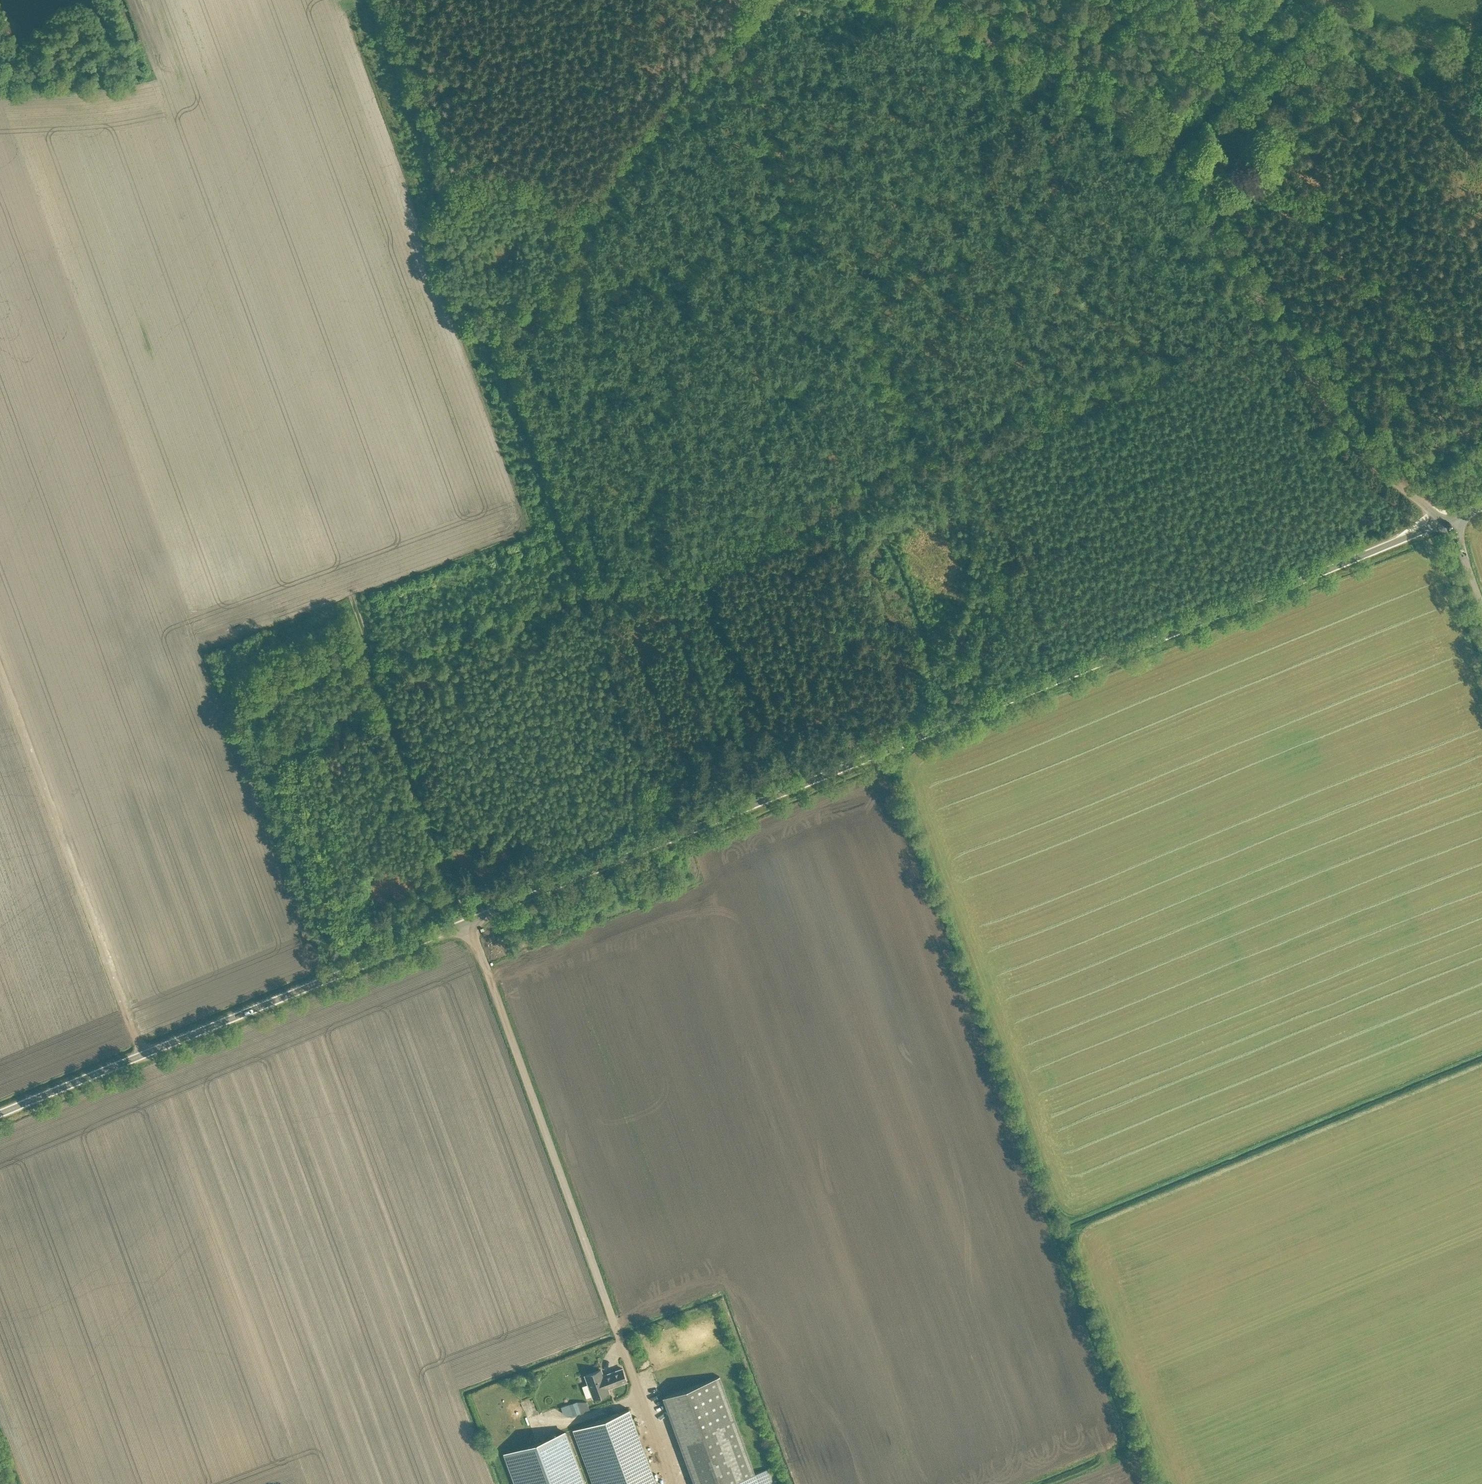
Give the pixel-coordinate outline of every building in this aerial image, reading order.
[(606,1387),(626,1380),(622,1368),(602,1375),(600,1369),(584,1375),(587,1383),(581,1385),(586,1396),(592,1394),(593,1397),(608,1391),(606,1387)] [(694,1483),(725,1483),(754,1474),(718,1375),(662,1396),(694,1483)] [(569,1404),(561,1407),(563,1413),(568,1416),(572,1415),(580,1412),(576,1401),(569,1404)] [(628,1408),(572,1429),(593,1483),(656,1483),(628,1408)] [(565,1432),(504,1454),(515,1483),(584,1483),(565,1432)] [(754,1474),(725,1483),(758,1483),(754,1474)]
